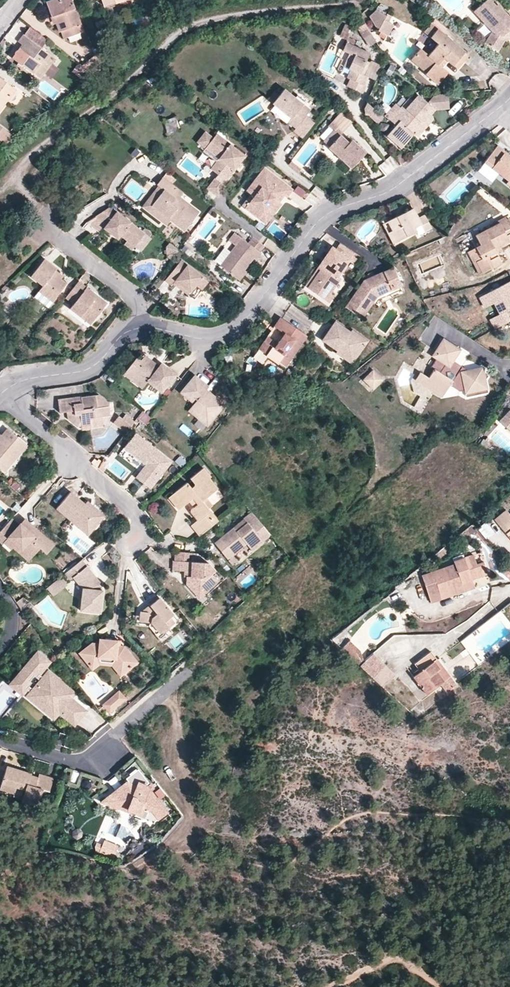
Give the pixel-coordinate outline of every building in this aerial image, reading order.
[(71,0),(55,0),(48,2),(59,34),(62,33),(64,41),(83,34),(71,0)] [(133,0),(101,0),(105,9),(114,5),(115,7),(133,0)] [(488,0),(486,0),(473,12),(492,33),(484,44),(495,53),(502,44),(509,37),(509,16),(507,17),(496,5),(494,7),(488,0)] [(396,19),(393,16),(391,17),(383,10),(378,17),(383,28),(384,29),(390,22),(392,24),(396,19)] [(432,19),(423,28),(427,32),(436,23),(432,19)] [(392,24),(390,22),(384,29),(383,31),(390,38),(398,29),(392,24)] [(102,33),(99,23),(93,25),(97,35),(102,33)] [(344,23),(338,34),(347,38),(353,27),(344,23)] [(356,30),(362,40),(370,36),(363,25),(356,30)] [(29,28),(23,36),(40,49),(47,41),(29,28)] [(469,57),(438,29),(430,38),(437,44),(428,55),(421,49),(411,60),(426,73),(425,74),(430,79),(441,67),(447,60),(458,69),(469,57)] [(95,42),(90,30),(85,32),(89,44),(95,42)] [(40,49),(23,36),(18,43),(22,46),(13,59),(40,80),(55,60),(40,49)] [(382,43),(379,47),(384,52),(388,48),(382,43)] [(365,62),(369,55),(346,44),(342,53),(349,56),(344,68),(351,71),(348,79),(350,80),(348,87),(362,94),(366,86),(363,85),(367,78),(363,76),(366,69),(363,68),(365,62)] [(101,52),(82,67),(94,76),(106,66),(101,52)] [(448,72),(441,67),(430,79),(436,85),(448,72)] [(0,79),(0,113),(15,92),(0,79)] [(306,118),(310,112),(284,92),(279,99),(273,106),(292,120),(289,124),(297,130),(306,118)] [(450,108),(448,93),(433,94),(427,103),(434,109),(450,108)] [(273,106),(279,99),(274,95),(268,103),(273,106)] [(396,126),(397,126),(400,122),(411,131),(414,134),(417,137),(425,127),(421,123),(429,114),(434,109),(427,103),(418,95),(412,101),(409,98),(389,119),(396,126)] [(369,104),(367,104),(365,112),(368,118),(372,116),(377,111),(369,104)] [(434,118),(429,114),(421,123),(425,127),(434,118)] [(167,133),(179,130),(176,115),(163,118),(167,133)] [(304,140),(315,125),(306,118),(297,130),(295,133),(304,140)] [(406,137),(411,131),(400,122),(397,126),(395,128),(406,137)] [(401,149),(414,134),(411,131),(406,137),(395,128),(397,126),(396,126),(386,136),(401,149)] [(5,146),(14,139),(0,128),(0,142),(5,146)] [(206,148),(214,138),(206,132),(198,142),(206,148)] [(324,143),(329,149),(339,137),(334,133),(324,143)] [(217,134),(214,138),(220,143),(223,139),(217,134)] [(348,145),(339,137),(329,149),(352,169),(366,154),(352,142),(348,145)] [(220,143),(214,138),(206,148),(221,159),(219,160),(226,165),(219,175),(216,178),(224,184),(237,166),(241,162),(246,155),(223,139),(220,143)] [(509,158),(509,157),(509,155),(497,146),(484,162),(509,181),(506,184),(509,186),(509,159),(509,158)] [(204,151),(218,162),(219,160),(221,159),(206,148),(204,151)] [(387,175),(399,166),(390,155),(379,164),(387,175)] [(226,165),(219,160),(218,162),(212,170),(219,175),(226,165)] [(293,190),(264,168),(247,191),(255,196),(246,208),(267,224),(283,203),(280,201),(276,198),(280,192),(285,195),(287,197),(293,190)] [(157,185),(158,186),(164,190),(152,206),(171,220),(185,230),(199,211),(180,197),(183,192),(163,177),(157,185)] [(224,184),(216,178),(209,188),(219,196),(227,186),(224,184)] [(296,185),(293,192),(305,196),(307,189),(296,185)] [(167,226),(171,220),(152,206),(164,190),(158,186),(142,207),(167,226)] [(280,201),(285,195),(280,192),(276,198),(280,201)] [(414,208),(403,214),(404,215),(399,218),(399,216),(389,221),(394,232),(392,233),(397,243),(418,232),(416,229),(421,226),(425,232),(432,228),(425,215),(419,219),(414,208)] [(133,254),(139,246),(145,237),(110,212),(96,220),(108,229),(105,233),(112,238),(115,234),(121,239),(123,241),(128,244),(126,248),(133,254)] [(471,249),(483,273),(492,269),(491,266),(501,261),(498,254),(495,249),(500,247),(509,242),(509,221),(509,219),(475,236),(480,245),(471,249)] [(394,245),(397,243),(392,233),(394,232),(389,221),(384,224),(394,245)] [(121,239),(115,234),(112,238),(118,243),(121,239)] [(252,239),(248,245),(242,240),(231,255),(221,268),(237,281),(245,272),(254,260),(256,261),(261,254),(260,254),(264,248),(252,239)] [(172,264),(180,253),(169,245),(165,250),(166,260),(172,264)] [(331,247),(320,265),(323,267),(309,289),(326,301),(332,293),(341,279),(341,278),(338,276),(350,259),(336,250),(331,247)] [(479,275),(483,273),(471,249),(467,252),(479,275)] [(215,263),(221,268),(231,255),(225,250),(215,263)] [(174,290),(175,287),(178,283),(185,289),(182,292),(189,298),(197,288),(203,292),(209,284),(181,263),(166,284),(174,290)] [(60,274),(47,264),(34,281),(46,289),(42,295),(56,306),(69,287),(64,283),(57,278),(59,275),(60,274)] [(305,286),(309,289),(323,267),(320,265),(305,286)] [(393,268),(370,278),(371,281),(364,284),(364,281),(346,308),(363,319),(378,297),(391,291),(390,287),(394,284),(396,288),(401,286),(393,268)] [(247,274),(245,272),(237,281),(240,283),(247,274)] [(478,295),(484,306),(494,302),(498,310),(489,315),(495,327),(509,320),(504,311),(509,308),(509,279),(478,295)] [(175,287),(182,292),(185,289),(178,283),(175,287)] [(81,285),(68,302),(76,308),(73,312),(93,327),(106,310),(93,300),(96,296),(81,285)] [(335,296),(332,293),(326,301),(330,303),(335,296)] [(109,307),(96,296),(93,300),(106,310),(109,307)] [(273,328),(284,335),(286,337),(282,343),(279,342),(274,348),(269,345),(272,341),(266,338),(258,350),(267,356),(266,357),(284,369),(307,337),(280,319),(273,328)] [(324,342),(339,352),(341,349),(357,360),(369,342),(353,331),(351,333),(336,324),(324,342)] [(432,370),(427,377),(428,385),(430,386),(442,394),(449,386),(458,391),(464,390),(465,392),(486,387),(484,379),(487,374),(484,372),(483,367),(468,371),(460,365),(454,367),(450,365),(453,361),(460,350),(443,339),(435,351),(437,353),(429,368),(432,370)] [(354,365),(357,360),(341,349),(339,352),(338,355),(354,365)] [(146,357),(141,363),(132,375),(146,386),(149,384),(162,394),(173,380),(167,375),(169,371),(162,365),(160,368),(157,371),(154,369),(157,366),(146,357)] [(143,390),(146,386),(132,375),(141,363),(137,360),(124,376),(143,390)] [(176,376),(169,371),(167,375),(173,380),(176,376)] [(381,382),(373,372),(363,381),(370,390),(381,382)] [(440,397),(442,394),(430,386),(428,385),(427,377),(420,372),(414,380),(440,397)] [(201,381),(194,377),(192,380),(198,385),(201,381)] [(208,387),(201,381),(198,385),(192,380),(181,394),(194,405),(192,408),(207,420),(221,402),(209,392),(207,395),(204,392),(206,390),(208,387)] [(486,390),(486,387),(465,392),(466,396),(486,390)] [(60,414),(66,413),(71,412),(71,417),(68,421),(68,422),(76,429),(81,428),(81,433),(91,432),(91,430),(89,420),(100,419),(108,418),(106,405),(98,397),(81,400),(81,398),(58,401),(60,414)] [(208,427),(225,405),(221,402),(207,420),(192,408),(189,412),(208,427)] [(500,422),(509,429),(509,409),(500,422)] [(101,428),(100,419),(89,420),(91,430),(101,428)] [(126,434),(132,427),(124,421),(118,427),(126,434)] [(9,429),(4,436),(2,435),(0,438),(0,468),(7,474),(29,446),(9,429)] [(172,462),(137,432),(124,447),(145,465),(135,477),(149,489),(172,462)] [(192,526),(201,537),(220,522),(211,511),(204,503),(208,500),(220,490),(210,479),(212,478),(203,468),(190,479),(196,485),(191,489),(187,483),(169,499),(179,511),(189,502),(193,499),(198,505),(194,508),(190,511),(198,521),(192,526)] [(86,504),(72,492),(57,510),(72,522),(75,519),(92,533),(106,515),(95,507),(93,509),(86,504)] [(193,499),(189,502),(194,508),(198,505),(193,499)] [(204,503),(211,511),(215,508),(208,500),(204,503)] [(506,510),(494,520),(509,539),(509,514),(506,510)] [(259,518),(250,524),(266,543),(274,537),(259,518)] [(92,533),(75,519),(72,522),(90,536),(92,533)] [(13,520),(0,534),(0,542),(6,547),(7,546),(12,541),(33,560),(42,551),(48,556),(56,547),(35,528),(31,534),(22,525),(20,527),(13,520)] [(26,520),(22,525),(31,534),(35,528),(26,520)] [(247,520),(237,528),(240,532),(250,524),(247,520)] [(487,537),(494,531),(485,521),(478,527),(487,537)] [(266,543),(250,524),(240,532),(237,528),(218,544),(230,560),(232,559),(234,557),(241,551),(247,558),(266,543)] [(31,563),(33,560),(12,541),(7,546),(15,553),(17,551),(31,563)] [(487,575),(483,563),(477,565),(473,556),(454,563),(455,565),(421,577),(424,586),(435,583),(439,596),(462,588),(460,584),(471,581),(487,575)] [(101,584),(81,561),(65,575),(71,582),(74,579),(78,576),(87,587),(85,599),(81,598),(80,610),(99,613),(101,603),(99,603),(100,591),(101,584)] [(210,563),(189,562),(176,561),(173,561),(173,571),(184,571),(188,572),(187,577),(188,584),(196,584),(204,594),(220,582),(214,574),(217,571),(210,563)] [(78,576),(74,579),(82,588),(81,598),(85,599),(87,587),(78,576)] [(68,585),(62,577),(47,589),(53,597),(68,585)] [(474,589),(471,581),(460,584),(462,588),(439,596),(441,600),(474,589)] [(439,596),(435,583),(424,586),(429,600),(439,596)] [(196,584),(188,584),(199,599),(204,594),(196,584)] [(148,604),(149,606),(151,608),(148,611),(148,612),(144,612),(141,611),(140,621),(153,623),(162,634),(175,624),(171,618),(169,616),(172,614),(158,596),(148,604)] [(439,596),(429,600),(430,604),(441,600),(439,596)] [(91,641),(79,652),(84,657),(81,660),(87,668),(96,661),(96,657),(113,657),(124,671),(136,660),(123,644),(114,645),(114,639),(98,639),(98,641),(91,641)] [(360,651),(350,641),(342,649),(359,666),(364,662),(360,651)] [(39,674),(50,661),(38,652),(11,684),(22,694),(27,688),(40,699),(43,697),(51,704),(46,709),(55,716),(71,698),(52,682),(56,677),(49,671),(43,677),(39,674)] [(436,661),(430,652),(413,665),(419,673),(413,678),(427,696),(440,685),(442,684),(434,673),(438,670),(433,663),(436,661)] [(120,674),(124,671),(113,657),(96,657),(96,661),(87,668),(90,672),(98,665),(111,663),(120,674)] [(449,678),(436,661),(433,663),(438,670),(434,673),(442,684),(440,685),(447,694),(456,687),(449,678)] [(118,691),(103,705),(111,713),(126,699),(118,691)] [(86,710),(73,699),(63,711),(77,722),(86,710)] [(32,774),(7,766),(2,783),(26,790),(23,801),(42,807),(47,791),(50,792),(54,779),(39,774),(38,777),(32,775),(32,774)] [(168,812),(146,785),(147,784),(136,771),(124,780),(128,781),(128,783),(127,782),(107,798),(129,807),(128,809),(136,812),(135,815),(146,819),(149,810),(150,812),(152,810),(159,819),(168,812)] [(129,807),(107,798),(102,802),(135,815),(136,812),(128,809),(129,807)] [(74,828),(72,836),(80,838),(82,830),(74,828)] [(112,855),(118,845),(102,836),(96,847),(112,855)]
